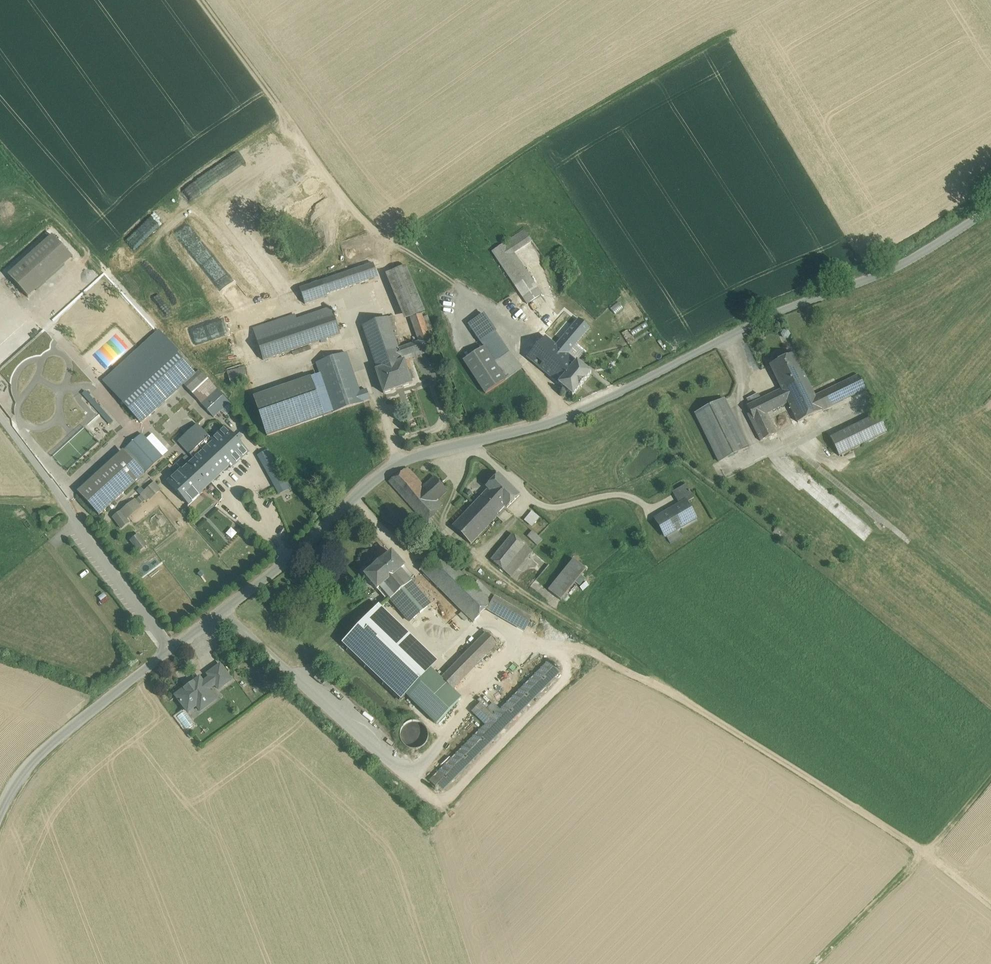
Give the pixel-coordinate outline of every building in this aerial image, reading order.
[(524,230),(506,242),(514,253),(532,241),(524,230)] [(53,236),(10,278),(30,300),(73,258),(53,236)] [(514,253),(506,242),(492,252),(528,305),(542,295),(514,253)] [(12,263),(3,270),(7,275),(16,268),(12,263)] [(350,272),(322,282),(326,295),(327,295),(378,277),(374,264),(350,272)] [(425,312),(406,266),(392,272),(411,318),(425,312)] [(405,321),(411,318),(392,272),(386,275),(405,321)] [(326,295),(322,282),(300,289),(305,305),(328,297),(327,295),(326,295)] [(115,298),(76,333),(109,369),(147,333),(115,298)] [(295,316),(253,330),(263,361),(340,335),(331,308),(297,320),(295,316)] [(422,315),(411,319),(419,342),(430,338),(429,335),(423,318),(422,315)] [(483,315),(469,325),(481,343),(495,333),(483,315)] [(423,318),(429,335),(434,334),(428,317),(423,318)] [(388,318),(363,327),(377,371),(378,371),(403,362),(401,358),(398,350),(391,327),(388,318)] [(556,347),(545,337),(527,358),(559,384),(577,362),(568,354),(590,328),(579,320),(556,347)] [(509,353),(495,333),(481,343),(495,364),(506,381),(522,368),(509,353)] [(111,376),(105,382),(142,423),(184,385),(199,371),(179,348),(174,352),(157,334),(142,348),(142,347),(111,376)] [(433,347),(430,338),(419,342),(398,350),(401,358),(427,349),(433,347)] [(484,347),(464,361),(486,394),(506,381),(495,364),(484,347)] [(428,354),(427,349),(401,358),(403,362),(405,361),(405,362),(428,354)] [(347,354),(317,365),(333,414),(364,403),(370,401),(367,391),(360,393),(347,354)] [(788,404),(812,392),(794,354),(785,358),(782,356),(778,358),(778,362),(770,366),(781,390),(788,404)] [(403,362),(378,371),(377,371),(376,371),(384,394),(413,384),(405,362),(405,361),(403,362)] [(577,362),(559,384),(573,396),(591,374),(577,362)] [(199,371),(184,385),(201,404),(217,390),(199,371)] [(858,375),(815,397),(822,411),(865,390),(858,375)] [(324,416),(311,379),(254,398),(267,436),(324,416)] [(229,403),(217,390),(201,404),(214,418),(220,412),(229,403)] [(761,400),(757,402),(764,416),(767,414),(788,404),(781,390),(761,400)] [(812,392),(788,404),(798,423),(822,411),(815,397),(812,392)] [(747,400),(750,406),(757,402),(761,400),(758,394),(747,400)] [(724,400),(695,415),(719,462),(748,448),(724,400)] [(764,416),(757,402),(750,406),(747,407),(750,414),(748,415),(761,442),(777,434),(767,414),(764,416)] [(234,409),(229,403),(220,412),(225,418),(234,409)] [(878,415),(841,433),(850,451),(887,433),(878,415)] [(226,428),(212,440),(197,425),(178,442),(195,460),(183,471),(181,470),(168,482),(189,505),(202,493),(201,492),(229,467),(231,469),(248,453),(226,428)] [(142,434),(124,450),(145,473),(163,458),(147,440),(142,434)] [(152,435),(147,440),(163,458),(168,453),(152,435)] [(268,450),(258,456),(275,488),(287,481),(281,470),(279,471),(268,450)] [(122,452),(78,493),(99,516),(143,475),(122,452)] [(424,487),(407,468),(389,482),(428,527),(438,519),(434,514),(443,506),(438,500),(447,492),(435,477),(424,487)] [(520,495),(499,474),(486,487),(488,489),(479,497),(497,515),(505,507),(507,508),(520,495)] [(287,481),(275,488),(279,495),(291,489),(287,481)] [(686,485),(672,493),(680,507),(686,503),(694,499),(686,485)] [(142,496),(136,500),(139,505),(145,501),(142,496)] [(497,515),(479,497),(451,525),(469,543),(497,515)] [(680,507),(670,513),(669,511),(661,516),(662,517),(656,521),(665,537),(677,530),(678,531),(690,524),(689,522),(695,519),(686,503),(680,507)] [(532,510),(524,519),(532,526),(540,516),(532,510)] [(113,518),(122,530),(130,523),(121,512),(113,518)] [(789,545),(793,540),(777,527),(772,533),(789,545)] [(543,540),(532,531),(528,536),(538,545),(543,540)] [(139,534),(130,541),(139,553),(148,546),(139,534)] [(513,534),(491,560),(504,571),(526,545),(513,534)] [(526,545),(504,571),(511,577),(533,551),(526,545)] [(474,586),(446,558),(438,552),(420,570),(474,622),(492,604),(474,586)] [(385,558),(371,570),(372,570),(365,575),(377,590),(380,587),(389,598),(410,580),(401,570),(404,567),(392,553),(386,558),(385,558)] [(574,560),(549,591),(561,601),(586,570),(574,560)] [(410,580),(389,598),(410,621),(430,604),(413,583),(416,581),(413,578),(410,580)] [(492,604),(495,599),(478,581),(474,586),(492,604)] [(530,619),(495,599),(492,604),(489,610),(524,630),(530,619)] [(427,663),(374,611),(342,643),(401,700),(406,695),(433,669),(427,663)] [(442,678),(441,678),(453,689),(454,688),(497,645),(498,644),(486,633),(448,671),(442,678)] [(442,678),(448,671),(433,656),(427,663),(433,669),(442,678)] [(493,717),(486,724),(430,780),(441,791),(560,671),(549,660),(500,710),(493,717)] [(220,665),(207,675),(210,678),(215,685),(219,690),(232,680),(220,665)] [(453,689),(441,678),(442,678),(433,669),(406,695),(437,724),(462,698),(453,689)] [(200,678),(175,696),(185,709),(194,703),(200,711),(216,700),(209,690),(215,685),(210,678),(203,682),(200,678)] [(493,717),(491,714),(487,710),(480,703),(472,711),(486,724),(493,717)] [(491,714),(497,708),(493,703),(487,710),(491,714)] [(491,714),(493,717),(500,710),(497,708),(491,714)] [(428,740),(429,735),(427,729),(424,725),(420,721),(414,720),(409,722),(404,725),(401,729),(400,735),(401,740),(404,745),(409,748),(414,749),(420,748),(425,745),(428,740)]
